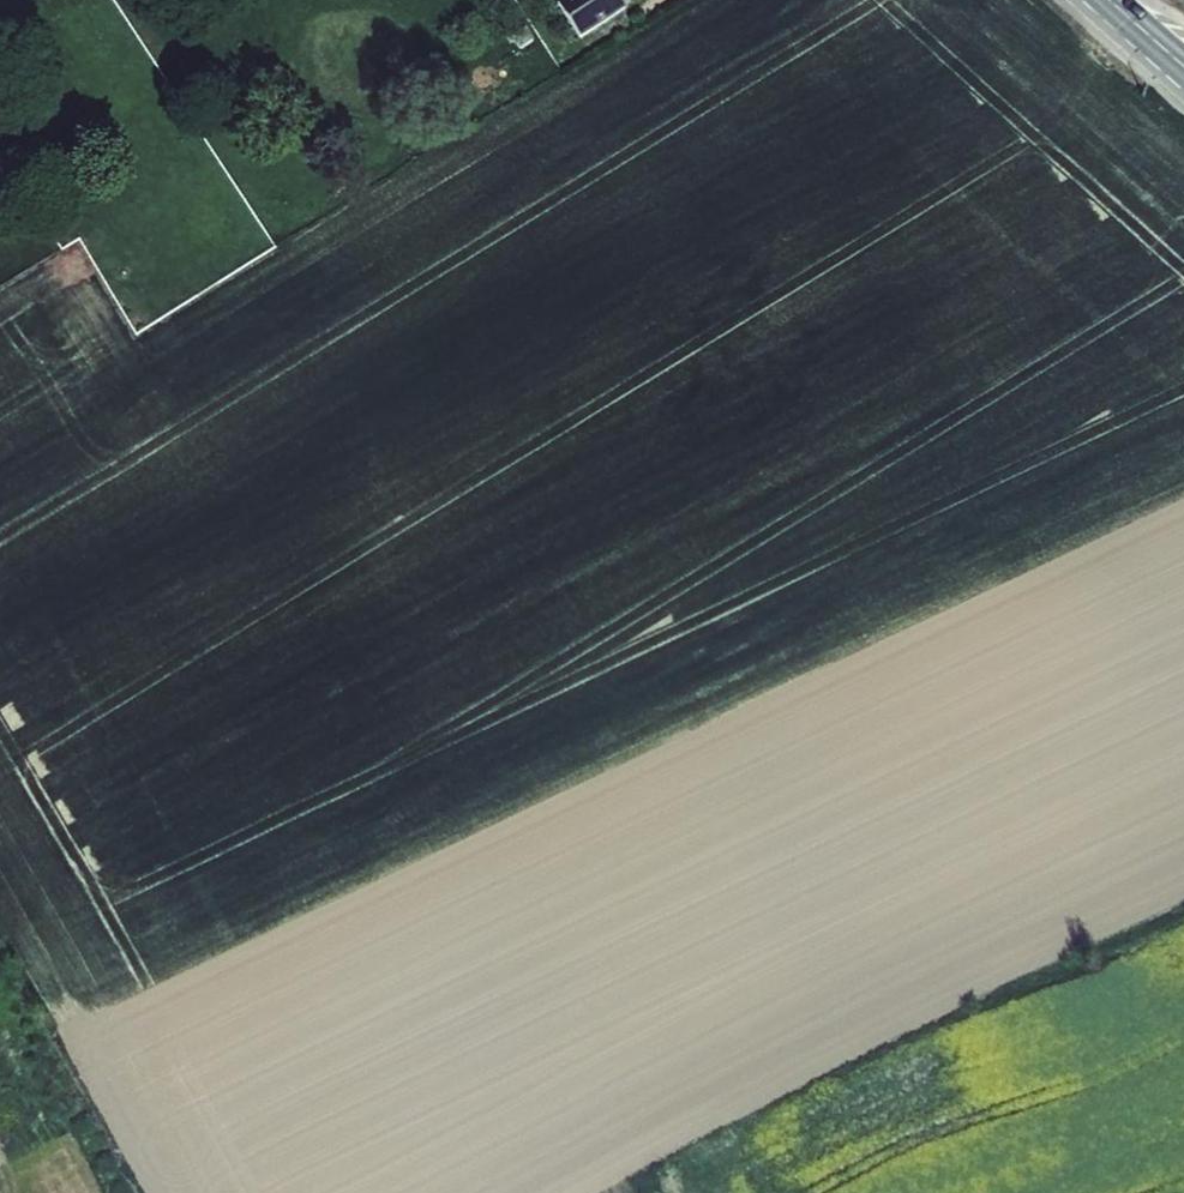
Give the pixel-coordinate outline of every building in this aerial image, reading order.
[(569,39),(580,56),(627,27),(610,0),(598,0),(572,17),(581,31),(569,39)] [(560,24),(569,39),(581,31),(572,17),(560,24)]
